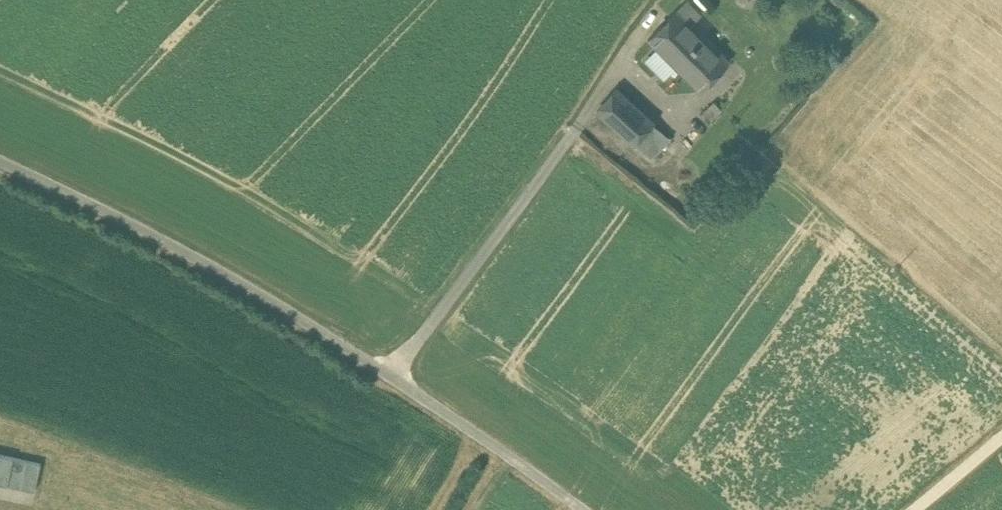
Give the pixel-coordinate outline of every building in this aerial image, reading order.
[(705,11),(713,5),(710,0),(697,0),(705,11)] [(686,3),(675,13),(687,25),(698,15),(686,3)] [(687,25),(675,13),(647,43),(655,50),(675,69),(698,92),(726,62),(687,25)] [(675,69),(655,50),(644,62),(663,81),(675,69)] [(651,124),(614,91),(597,111),(634,144),(651,124)] [(669,140),(651,124),(634,144),(652,160),(669,140)] [(0,454),(0,482),(35,490),(41,463),(0,454)]
